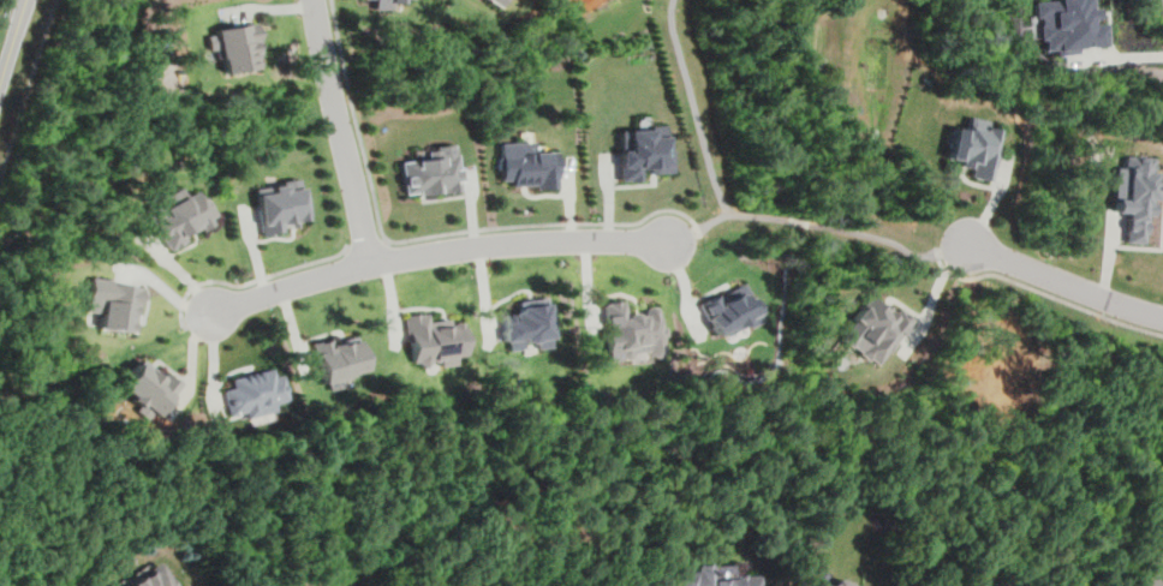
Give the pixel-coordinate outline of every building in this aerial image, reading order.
[(372,10),(392,10),(392,4),(402,4),(402,0),(372,0),(372,10)] [(1034,14),(1040,14),(1042,37),(1045,37),(1046,48),(1056,47),(1057,54),(1076,53),(1076,47),(1104,46),(1103,23),(1090,24),(1090,18),(1096,18),(1096,8),(1087,10),(1087,0),(1058,0),(1034,2),(1034,14)] [(217,29),(219,32),(207,35),(210,50),(219,48),(223,74),(260,68),(255,44),(261,43),(257,22),(217,29)] [(968,116),(966,127),(952,125),(944,156),(960,160),(959,165),(970,167),(968,174),(989,179),(1000,128),(983,125),(984,120),(968,116)] [(618,130),(619,179),(639,178),(639,166),(650,166),(650,172),(673,172),(673,149),(668,149),(667,122),(649,122),(649,128),(618,130)] [(500,140),(501,177),(511,177),(511,183),(535,181),(535,187),(557,187),(556,149),(533,150),(533,139),(500,140)] [(400,160),(405,191),(419,189),(419,193),(440,190),(440,193),(461,191),(457,153),(454,154),(453,143),(436,144),(437,148),(425,149),(425,157),(400,160)] [(1125,240),(1143,241),(1144,213),(1151,213),(1151,202),(1146,202),(1146,197),(1153,197),(1155,186),(1158,186),(1159,175),(1153,175),(1155,172),(1152,172),(1152,157),(1122,156),(1121,167),(1114,167),(1111,199),(1114,199),(1113,210),(1126,211),(1125,240)] [(254,187),(260,237),(285,233),(285,228),(298,226),(297,219),(306,217),(303,185),(299,185),(298,177),(282,179),(284,184),(254,187)] [(145,208),(169,249),(186,239),(183,234),(197,226),(199,231),(214,222),(210,217),(215,215),(204,196),(202,197),(197,190),(162,210),(157,201),(145,208)] [(93,275),(89,309),(105,311),(102,327),(132,331),(136,304),(141,305),(143,286),(112,282),(112,277),(93,275)] [(698,301),(714,334),(723,329),(724,333),(746,323),(747,327),(765,317),(753,293),(745,298),(741,289),(721,299),(717,292),(698,301)] [(834,337),(876,367),(901,333),(897,330),(906,318),(869,291),(834,337)] [(519,300),(545,297),(547,301),(548,301),(555,343),(538,346),(537,341),(530,341),(527,340),(525,340),(526,346),(512,348),(511,339),(507,339),(505,329),(507,329),(505,313),(521,311),(519,300)] [(604,330),(609,360),(631,357),(628,346),(645,343),(648,352),(650,355),(656,357),(660,355),(663,354),(663,351),(662,336),(664,335),(663,325),(660,325),(658,310),(656,309),(655,306),(652,305),(648,306),(646,307),(645,313),(639,315),(638,312),(633,310),(631,311),(628,313),(628,317),(624,317),(621,303),(607,304),(610,329),(604,330)] [(405,318),(412,361),(417,360),(425,367),(431,360),(441,365),(454,363),(453,353),(466,352),(461,323),(449,325),(448,319),(428,323),(427,315),(405,318)] [(312,341),(322,382),(369,370),(362,339),(334,346),(332,336),(312,341)] [(141,360),(121,385),(132,395),(130,397),(139,406),(142,402),(159,414),(183,383),(173,376),(168,382),(141,360)] [(223,389),(229,414),(245,409),(247,417),(276,408),(274,402),(288,399),(282,373),(275,375),(273,367),(231,378),(233,387),(223,389)] [(161,562),(157,562),(150,567),(150,572),(128,585),(178,585),(161,562)] [(673,585),(757,585),(756,575),(735,578),(734,564),(710,566),(710,562),(694,564),(696,570),(672,572),(673,585)] [(832,578),(830,585),(819,583),(818,585),(860,585),(832,578)]
